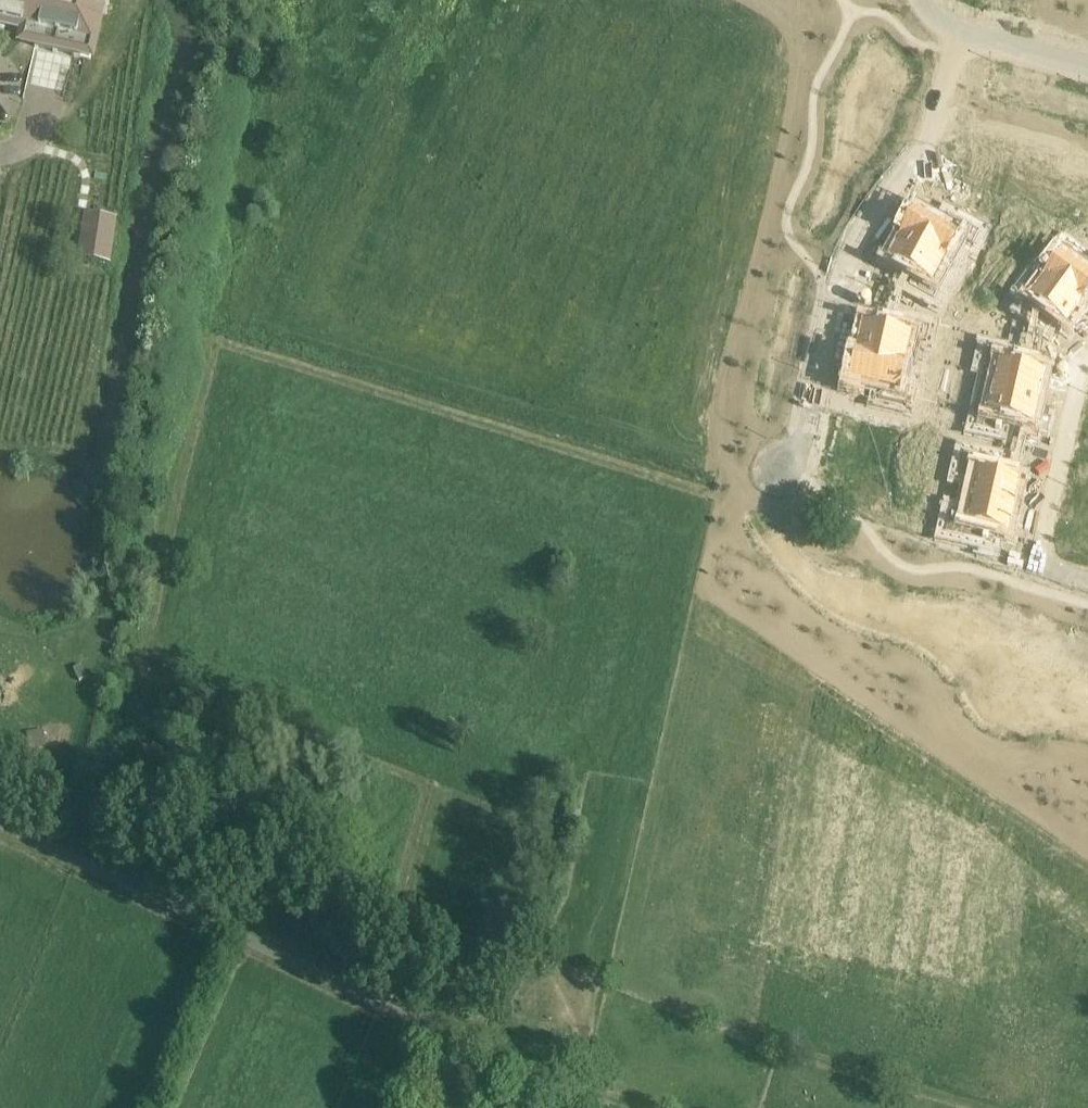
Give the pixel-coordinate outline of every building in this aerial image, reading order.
[(25,36),(23,44),(34,46),(90,59),(103,0),(0,0),(0,30),(25,36)] [(915,208),(901,234),(947,259),(959,238),(967,241),(975,227),(950,213),(944,224),(915,208)] [(1025,217),(1018,230),(1028,235),(1035,222),(1025,217)] [(901,234),(888,260),(916,274),(910,286),(935,299),(942,285),(935,281),(947,259),(901,234)] [(1044,276),(1083,305),(1087,298),(1087,259),(1068,245),(1062,254),(1061,253),(1044,276)] [(1030,300),(1023,309),(1048,327),(1055,317),(1067,327),(1083,305),(1044,276),(1028,298),(1030,300)] [(978,305),(971,318),(981,323),(988,310),(978,305)] [(862,324),(856,351),(907,363),(912,338),(920,340),(924,324),(896,318),(893,330),(862,324)] [(979,341),(981,330),(967,327),(965,337),(979,341)] [(1042,335),(1026,330),(1023,341),(1039,346),(1042,335)] [(993,348),(990,364),(997,366),(992,389),(1040,400),(1046,374),(1018,367),(1021,354),(993,348)] [(856,351),(849,380),(881,387),(879,399),(906,405),(910,390),(901,388),(907,363),(856,351)] [(979,411),(975,426),(1003,433),(1006,420),(1034,427),(1040,400),(992,389),(987,413),(979,411)] [(964,451),(959,473),(975,477),(970,496),(1015,506),(1021,479),(1008,476),(1011,462),(964,451)] [(950,511),(945,533),(993,544),(996,529),(1008,532),(1015,506),(970,496),(966,514),(950,511)] [(932,538),(935,525),(918,522),(915,534),(932,538)] [(567,808),(563,822),(578,826),(582,812),(567,808)]
